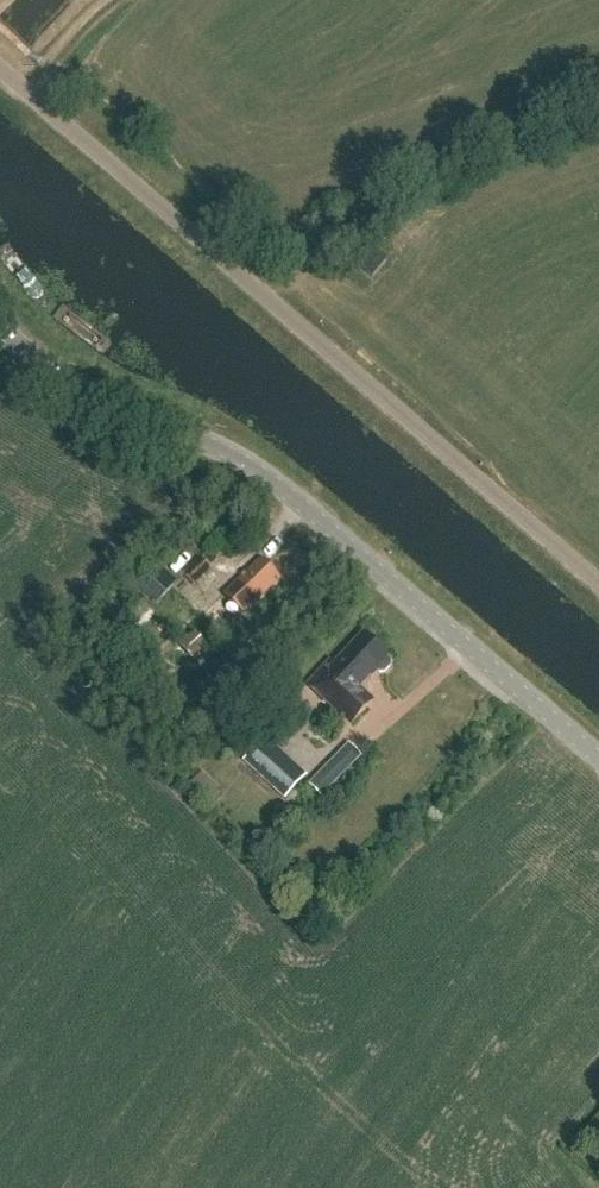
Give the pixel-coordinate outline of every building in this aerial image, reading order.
[(287,576),(267,556),(234,591),(254,611),(287,576)] [(387,656),(364,634),(334,665),(329,660),(307,684),(349,723),(370,701),(357,689),(375,669),(379,673),(385,673),(390,667),(391,661),(387,657),(387,656)] [(307,775),(265,737),(243,761),(285,800),(307,775)] [(361,756),(348,744),(308,785),(321,798),(361,756)] [(208,772),(195,780),(213,809),(226,800),(208,772)]
